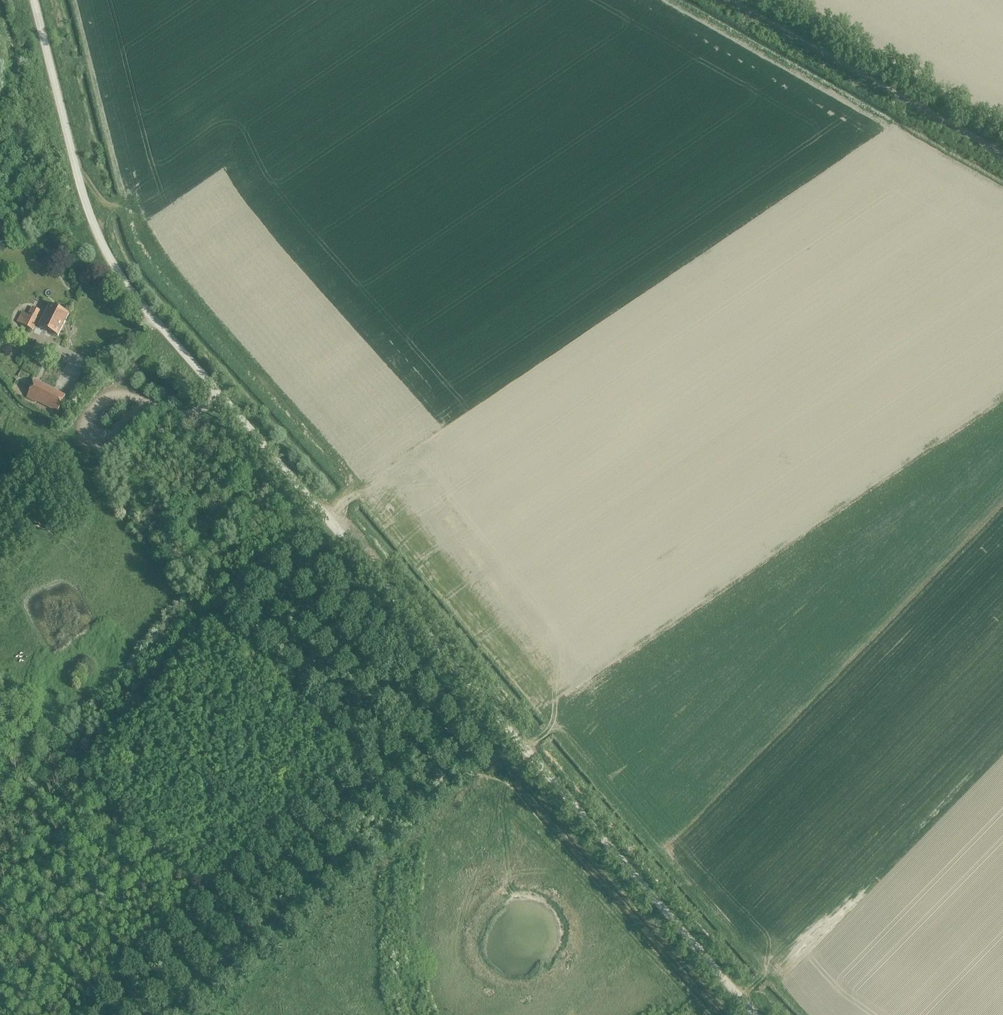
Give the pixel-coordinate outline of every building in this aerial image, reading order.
[(88,275),(82,272),(77,280),(84,283),(88,275)] [(57,336),(69,314),(50,304),(39,327),(57,336)] [(28,313),(24,312),(22,311),(17,321),(23,325),(32,330),(41,311),(31,306),(28,313)] [(27,396),(57,412),(65,396),(34,381),(27,396)]
